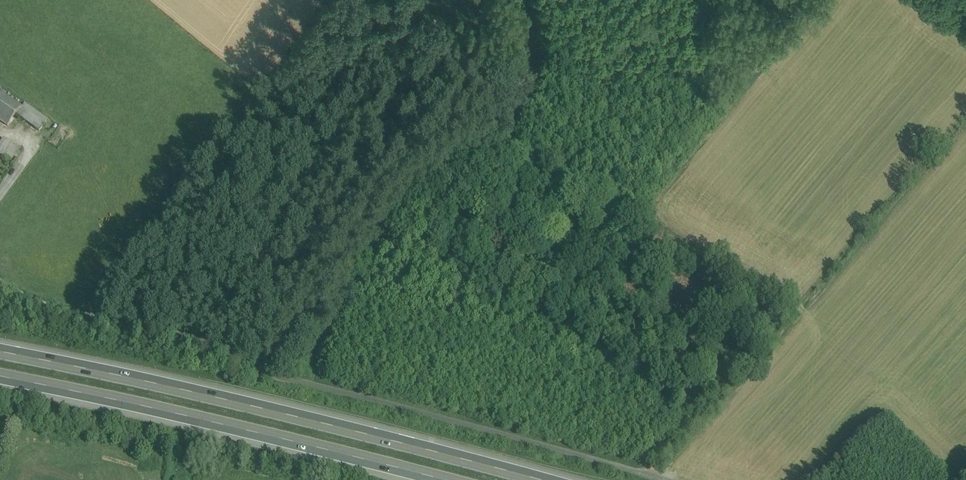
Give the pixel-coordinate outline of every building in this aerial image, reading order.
[(0,92),(0,121),(8,127),(16,115),(22,107),(0,92)] [(45,123),(22,107),(16,115),(39,131),(45,123)]
